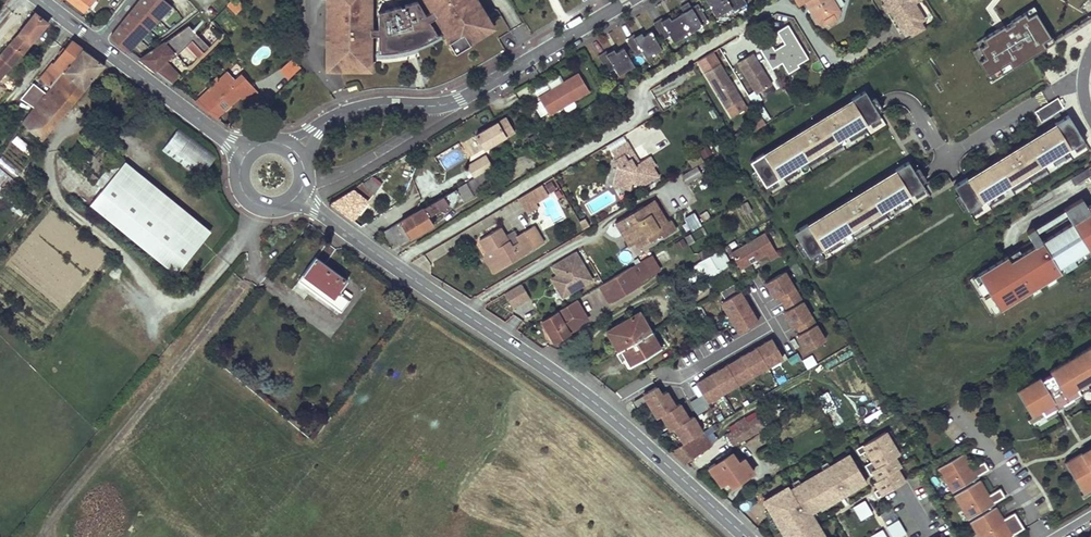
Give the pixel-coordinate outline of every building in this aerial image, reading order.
[(84,10),(92,0),(71,0),(84,10)] [(172,5),(166,0),(140,0),(111,36),(111,37),(129,50),(172,5)] [(238,0),(234,0),(228,5),(236,14),(244,7),(238,0)] [(369,35),(377,35),(376,53),(386,52),(395,51),(403,50),(411,48),(420,45),(427,42),(432,39),(437,37),(428,22),(435,18),(449,42),(448,43),(454,54),(469,45),(468,43),(492,29),(475,0),(424,0),(431,12),(425,16),(416,2),(377,13),(377,29),(369,29),(370,0),(326,0),(325,69),(369,70),(369,35)] [(717,17),(732,8),(734,12),(747,4),(745,0),(706,0),(717,17)] [(798,3),(804,0),(809,9),(823,0),(796,0),(798,3)] [(817,22),(825,25),(827,23),(827,24),(828,23),(830,24),(832,24),(834,23),(835,21),(835,19),(836,18),(835,18),(838,16),(839,9),(834,0),(823,0),(809,9),(817,22)] [(904,40),(928,26),(914,2),(918,0),(880,0),(904,40)] [(688,2),(681,7),(684,12),(671,20),(669,17),(663,20),(662,18),(653,23),(663,40),(670,36),(674,43),(709,22),(698,4),(692,8),(688,2)] [(1035,12),(1032,7),(1024,12),(1027,17),(1035,12)] [(100,19),(105,23),(111,15),(106,11),(100,19)] [(1027,17),(1024,12),(1011,21),(1012,23),(1005,27),(1004,25),(976,42),(979,48),(972,52),(987,75),(1008,62),(1012,68),(1046,47),(1043,42),(1051,37),(1035,12),(1027,17)] [(48,22),(35,13),(0,55),(0,80),(48,22)] [(210,47),(189,25),(164,42),(140,59),(172,83),(185,71),(169,57),(174,53),(177,56),(187,45),(199,57),(203,53),(210,47)] [(757,45),(768,62),(771,68),(781,63),(787,73),(798,67),(797,64),(808,58),(787,25),(777,31),(784,43),(774,49),(768,39),(757,45)] [(634,35),(626,39),(636,56),(643,52),(647,59),(662,50),(652,32),(644,37),(642,33),(636,37),(634,35)] [(1046,47),(1054,42),(1051,37),(1043,42),(1046,47)] [(51,87),(83,48),(72,40),(40,78),(51,87)] [(42,138),(104,64),(101,62),(83,48),(51,87),(47,91),(46,93),(34,107),(22,121),(42,138)] [(607,51),(598,56),(608,73),(615,69),(619,75),(635,66),(624,48),(616,53),(614,50),(608,53),(607,51)] [(736,59),(757,94),(772,86),(751,50),(736,59)] [(991,81),(1012,68),(1008,62),(987,75),(991,81)] [(705,73),(727,109),(741,100),(734,87),(732,88),(730,85),(732,84),(720,64),(705,73)] [(231,105),(230,104),(240,95),(244,92),(246,94),(253,88),(241,74),(234,81),(227,72),(220,79),(217,77),(215,79),(216,81),(210,88),(196,102),(216,118),(224,111),(231,105)] [(549,115),(589,91),(579,75),(539,99),(549,115)] [(34,107),(46,93),(34,83),(21,98),(34,107)] [(240,95),(249,105),(260,95),(253,88),(246,94),(244,92),(240,95)] [(874,106),(865,91),(851,99),(853,103),(766,157),(763,153),(750,161),(755,170),(763,182),(765,186),(880,115),(874,106)] [(1057,97),(1048,103),(1055,113),(1063,108),(1057,97)] [(853,103),(851,99),(763,153),(766,157),(853,103)] [(1048,103),(1037,110),(1044,120),(1055,113),(1048,103)] [(1037,110),(1034,111),(1041,122),(1044,120),(1037,110)] [(953,185),(969,210),(1083,140),(1079,132),(1068,115),(1054,123),(1057,127),(969,181),(967,177),(961,180),(953,185)] [(752,121),(757,129),(765,124),(760,116),(752,121)] [(1057,127),(1054,123),(967,177),(969,181),(1057,127)] [(500,124),(477,138),(486,152),(508,139),(500,124)] [(180,127),(162,151),(200,178),(217,155),(180,127)] [(612,151),(614,154),(629,145),(627,142),(612,151)] [(658,176),(653,167),(656,166),(650,156),(639,162),(636,164),(629,152),(632,150),(629,145),(614,154),(616,158),(614,159),(618,166),(615,177),(623,179),(621,186),(630,189),(632,182),(643,185),(658,176)] [(629,152),(636,164),(639,162),(632,150),(629,152)] [(688,161),(692,167),(703,161),(699,154),(688,161)] [(118,155),(96,183),(103,188),(125,161),(118,155)] [(487,171),(493,167),(487,155),(468,167),(474,178),(487,171)] [(919,178),(908,161),(895,169),(897,173),(809,227),(807,223),(793,232),(799,240),(807,253),(809,257),(924,185),(919,178)] [(211,231),(127,162),(92,204),(176,273),(211,231)] [(696,165),(680,174),(686,183),(701,174),(696,165)] [(487,171),(494,184),(500,180),(493,167),(487,171)] [(1088,168),(1070,179),(1074,185),(1090,175),(1090,173),(1088,168)] [(897,173),(895,169),(807,223),(809,227),(897,173)] [(755,170),(750,173),(758,185),(763,182),(755,170)] [(384,231),(390,242),(396,239),(398,243),(409,237),(410,238),(434,224),(429,216),(449,205),(453,207),(457,200),(458,202),(462,199),(464,201),(494,184),(487,171),(474,178),(384,231)] [(615,177),(614,184),(621,186),(623,179),(615,177)] [(367,188),(375,194),(381,187),(371,179),(364,183),(367,188)] [(552,180),(544,185),(550,194),(557,190),(552,180)] [(330,203),(353,220),(367,200),(369,201),(375,194),(367,188),(364,183),(362,181),(356,186),(353,188),(354,189),(344,195),(342,197),(341,196),(330,203)] [(548,194),(542,184),(518,198),(527,212),(537,206),(535,202),(548,194)] [(1081,198),(1063,209),(1068,218),(1039,236),(1033,228),(1026,232),(1031,241),(1019,248),(1022,252),(1009,260),(1007,255),(977,274),(999,309),(1028,292),(1038,286),(1044,282),(1054,276),(1090,253),(1090,204),(1087,207),(1081,198)] [(643,206),(645,209),(656,202),(654,199),(643,206)] [(635,242),(638,248),(650,241),(647,236),(658,229),(661,235),(663,238),(676,230),(670,220),(667,222),(656,202),(645,209),(643,206),(615,223),(621,232),(626,228),(635,242)] [(544,243),(534,226),(518,235),(516,236),(519,242),(512,246),(505,235),(500,227),(479,240),(487,253),(486,259),(493,259),(499,269),(544,243)] [(626,228),(621,232),(629,246),(635,242),(626,228)] [(647,236),(650,241),(661,235),(658,229),(647,236)] [(505,235),(512,246),(519,242),(516,236),(518,235),(515,230),(505,235)] [(770,261),(779,256),(765,233),(731,253),(740,268),(766,253),(770,261)] [(678,250),(687,245),(682,237),(673,242),(678,250)] [(799,240),(794,243),(802,255),(807,253),(799,240)] [(698,253),(702,260),(714,253),(710,246),(698,253)] [(1019,248),(1007,255),(1009,260),(1022,252),(1019,248)] [(701,268),(706,277),(729,264),(721,249),(714,253),(702,260),(693,266),(696,271),(701,268)] [(574,252),(551,265),(557,275),(559,279),(557,289),(562,297),(591,280),(574,252)] [(660,269),(651,255),(643,260),(651,274),(660,269)] [(316,258),(299,281),(341,311),(349,300),(340,294),(343,289),(349,282),(316,258)] [(486,259),(485,259),(493,273),(499,269),(493,259),(486,259)] [(631,266),(640,281),(651,274),(643,260),(631,266)] [(599,286),(610,303),(642,284),(640,281),(631,266),(599,286)] [(781,274),(776,277),(782,285),(786,283),(781,274)] [(977,274),(971,277),(982,295),(988,292),(977,274)] [(557,275),(551,279),(557,289),(559,279),(557,275)] [(1054,276),(1044,282),(1047,286),(1057,280),(1054,276)] [(776,277),(766,283),(776,298),(779,296),(788,310),(784,313),(793,328),(797,326),(801,333),(797,335),(807,351),(817,345),(812,337),(816,334),(812,327),(808,330),(799,314),(803,311),(786,283),(782,285),(776,277)] [(735,283),(720,292),(725,301),(730,309),(726,311),(735,325),(739,322),(744,331),(758,322),(735,283)] [(527,298),(519,284),(504,293),(512,307),(527,298)] [(1038,286),(1028,292),(1031,296),(1041,290),(1038,286)] [(343,289),(340,294),(349,300),(352,296),(343,289)] [(988,292),(982,295),(993,313),(999,309),(988,292)] [(541,320),(543,323),(577,302),(576,300),(541,320)] [(725,301),(721,303),(726,311),(730,309),(725,301)] [(543,323),(554,342),(579,327),(578,324),(587,319),(577,302),(543,323)] [(611,338),(618,350),(620,349),(651,331),(640,311),(627,318),(628,320),(620,325),(619,323),(610,328),(615,336),(611,338)] [(803,311),(799,314),(808,330),(812,327),(803,311)] [(513,314),(507,324),(517,329),(522,320),(513,314)] [(739,322),(735,325),(739,333),(744,331),(739,322)] [(659,326),(651,331),(659,345),(667,340),(659,326)] [(607,330),(611,338),(615,336),(610,328),(607,330)] [(659,345),(651,331),(620,349),(630,365),(661,348),(659,345)] [(816,334),(812,337),(817,345),(822,343),(816,334)] [(772,339),(698,383),(708,402),(775,362),(773,358),(781,353),(772,339)] [(1049,371),(1051,374),(1042,379),(1040,376),(1016,390),(1031,415),(1058,399),(1061,405),(1080,393),(1077,387),(1090,379),(1090,346),(1049,371)] [(617,351),(626,367),(630,365),(620,349),(618,350),(617,351)] [(812,354),(802,360),(807,368),(817,362),(812,354)] [(647,392),(644,394),(649,403),(658,417),(662,415),(671,430),(675,428),(683,443),(703,432),(694,416),(689,419),(681,404),(677,406),(668,391),(662,394),(658,386),(647,392)] [(688,401),(697,413),(709,404),(699,393),(688,401)] [(756,417),(752,420),(758,430),(763,427),(756,417)] [(727,434),(734,445),(758,430),(752,420),(747,423),(744,418),(737,423),(739,428),(727,434)] [(859,455),(866,451),(870,458),(893,445),(885,431),(855,449),(859,455)] [(670,451),(683,464),(685,463),(712,445),(703,432),(670,451)] [(893,445),(870,458),(872,461),(864,465),(867,470),(875,465),(876,467),(894,457),(898,454),(893,445)] [(757,452),(760,458),(771,452),(768,447),(757,452)] [(1080,452),(1090,468),(1090,455),(1087,448),(1080,452)] [(1090,468),(1080,452),(1064,462),(1082,493),(1090,487),(1090,468)] [(833,461),(836,466),(849,458),(847,453),(833,461)] [(963,453),(937,469),(950,491),(988,469),(983,461),(971,468),(963,453)] [(716,465),(719,470),(726,480),(728,479),(732,486),(753,472),(744,459),(739,462),(733,454),(716,465)] [(763,501),(768,509),(778,525),(781,531),(785,529),(789,536),(824,536),(818,526),(817,527),(813,529),(805,516),(801,518),(799,514),(806,509),(816,503),(820,509),(836,499),(833,493),(841,488),(845,494),(866,482),(851,457),(849,458),(836,466),(835,466),(833,464),(829,466),(823,470),(819,472),(821,475),(819,476),(807,483),(805,484),(804,481),(801,483),(794,487),(790,489),(788,486),(763,501)] [(875,465),(867,470),(870,474),(873,473),(877,480),(897,468),(900,466),(894,457),(876,467),(875,465)] [(820,465),(823,470),(829,466),(827,462),(820,465)] [(904,481),(897,468),(877,480),(874,482),(878,488),(874,491),(877,497),(904,481)] [(719,470),(714,473),(721,484),(726,480),(719,470)] [(804,479),(807,483),(819,476),(817,471),(804,479)] [(791,483),(794,487),(801,483),(798,479),(791,483)] [(987,495),(979,480),(953,496),(966,518),(1004,496),(999,488),(987,495)] [(841,488),(833,493),(836,499),(845,494),(841,488)] [(859,520),(872,512),(864,498),(851,505),(859,520)] [(995,507),(969,522),(977,536),(1008,536),(1023,528),(1014,513),(1002,519),(995,507)] [(773,528),(778,525),(768,509),(764,512),(773,528)] [(817,527),(806,509),(799,514),(801,518),(805,516),(813,529),(817,527)] [(905,531),(897,518),(870,535),(871,536),(896,536),(905,531)]
